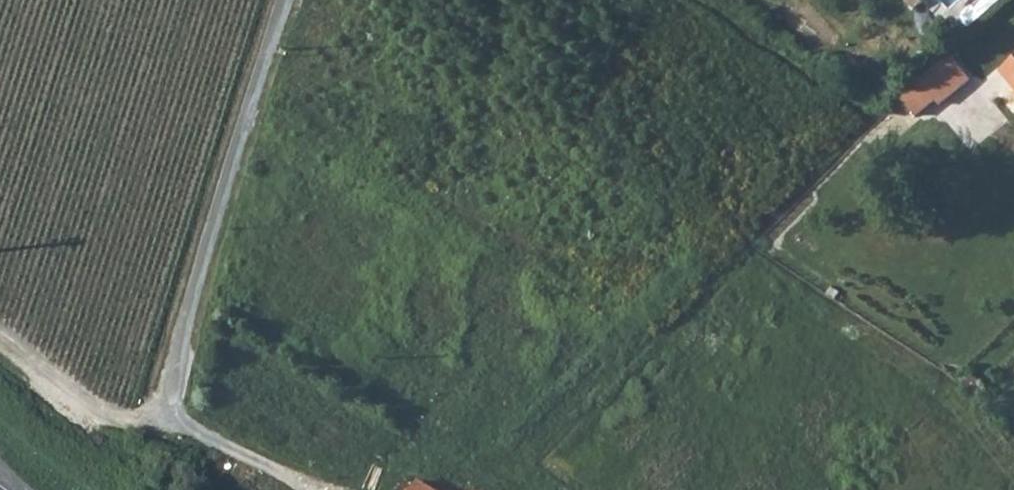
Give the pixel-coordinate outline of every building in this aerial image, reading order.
[(971,79),(951,54),(921,79),(902,97),(918,116),(937,100),(941,104),(971,79)] [(1003,70),(1013,84),(1013,61),(1003,70)] [(979,400),(990,391),(970,368),(959,377),(979,400)] [(423,480),(417,489),(439,489),(423,480)]
